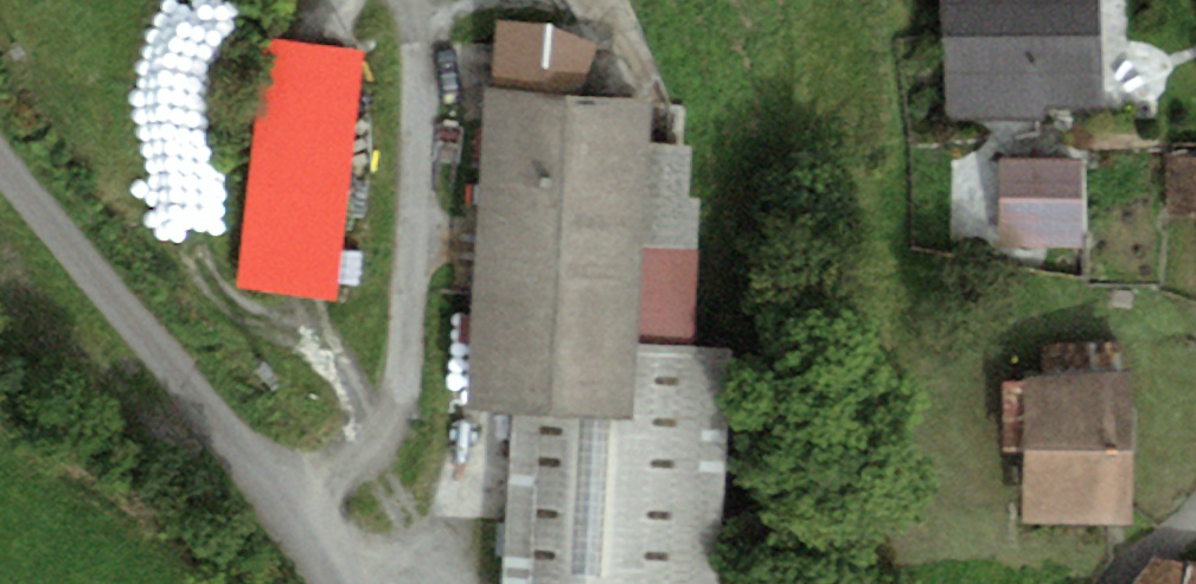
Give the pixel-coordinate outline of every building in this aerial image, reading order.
[(944,117),(1045,113),(1044,99),(1104,96),(1098,0),(940,0),(944,117)] [(496,11),(492,75),(482,75),(469,393),(508,394),(502,583),(718,583),(733,333),(695,331),(701,187),(689,186),(690,134),(653,132),(653,80),(599,78),(601,29),(496,11)] [(366,39),(261,31),(233,280),(334,287),(366,39)] [(1164,146),(1166,210),(1195,209),(1195,144),(1164,146)] [(1081,148),(1001,150),(1000,238),(1080,235),(1081,148)] [(1130,355),(1000,372),(1000,442),(1020,443),(1019,514),(1133,510),(1130,355)] [(1154,548),(1123,583),(1195,583),(1195,555),(1154,548)]
